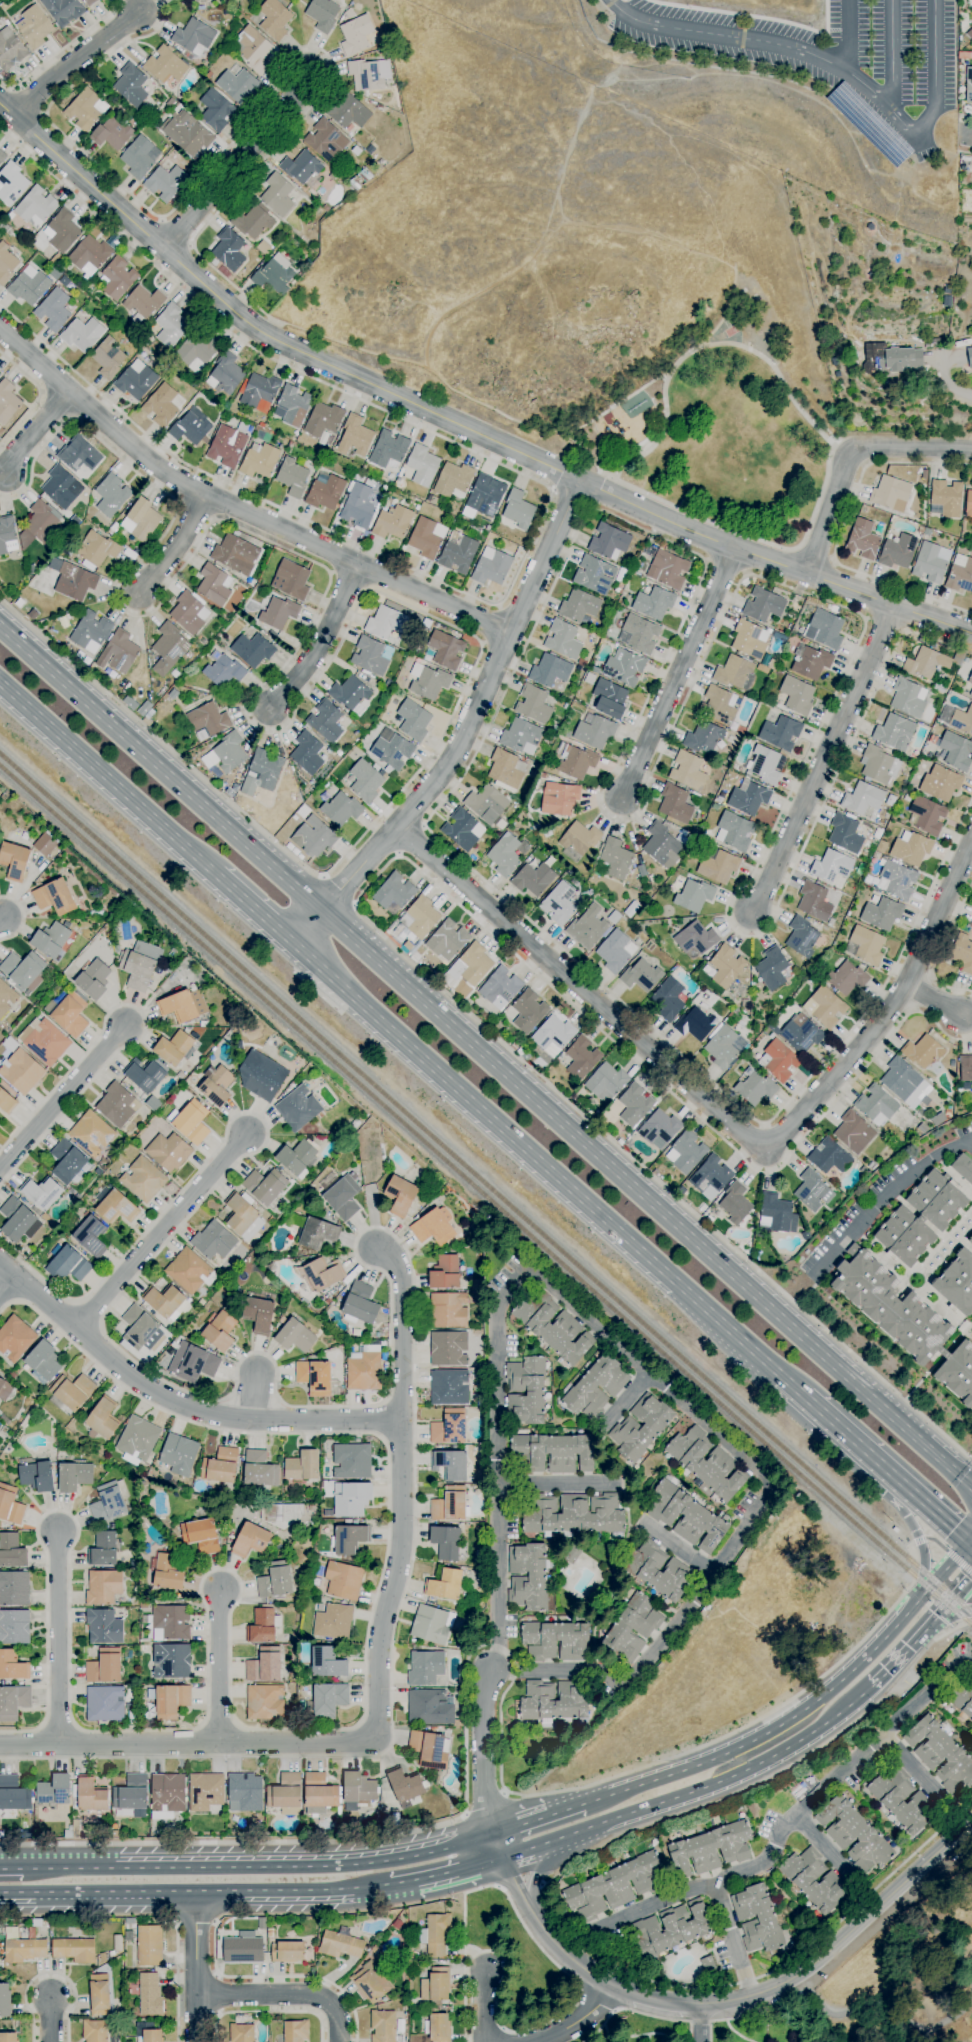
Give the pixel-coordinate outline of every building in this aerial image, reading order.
[(39,1),(40,0),(76,0),(80,5),(81,4),(87,11),(75,20),(74,19),(69,23),(70,24),(61,30),(39,1)] [(258,10),(267,0),(277,0),(281,4),(280,5),(293,16),(283,28),(288,32),(277,45),(257,28),(266,18),(258,10)] [(304,14),(313,0),(328,0),(340,8),(333,20),(335,22),(326,36),(315,29),(318,23),(304,14)] [(34,52),(15,25),(24,19),(20,15),(35,4),(55,30),(42,39),(45,43),(34,52)] [(346,57),(340,44),(346,41),(339,26),(367,13),(375,32),(365,36),(369,47),(346,57)] [(189,62),(179,54),(183,48),(170,41),(177,28),(183,31),(191,17),(195,19),(196,18),(198,19),(197,21),(217,33),(207,50),(205,48),(199,57),(200,58),(189,62)] [(260,77),(246,65),(248,63),(238,54),(250,41),(241,33),(248,25),(274,48),(263,61),(269,66),(260,77)] [(5,73),(0,66),(0,31),(7,26),(14,35),(24,48),(25,47),(30,54),(18,64),(17,62),(13,66),(13,67),(5,73)] [(160,84),(141,67),(151,55),(156,60),(160,55),(156,52),(163,44),(167,47),(168,45),(174,50),(171,52),(189,68),(177,82),(170,75),(163,83),(162,82),(160,84)] [(362,96),(362,92),(355,92),(353,76),(349,76),(347,62),(365,60),(365,63),(378,61),(380,79),(384,78),(385,89),(368,91),(368,98),(362,96)] [(136,109),(111,88),(122,75),(119,73),(129,61),(136,67),(135,68),(148,79),(140,88),(148,95),(136,109)] [(238,106),(214,84),(227,70),(228,71),(235,63),(242,69),(243,68),(257,81),(258,80),(263,84),(252,96),(250,93),(238,106)] [(207,80),(204,77),(209,71),(213,74),(207,80)] [(914,150),(896,167),(827,98),(844,81),(914,150)] [(85,134),(74,125),(78,120),(74,116),(70,120),(62,113),(68,106),(68,107),(86,86),(109,107),(85,134)] [(218,135),(199,118),(207,109),(199,101),(211,87),(231,105),(232,104),(239,111),(231,119),(227,115),(224,119),(229,124),(226,126),(218,135)] [(344,130),(325,113),(335,102),(338,105),(348,93),(372,115),(360,128),(352,121),(344,130)] [(191,159),(161,132),(173,118),(175,119),(182,110),(190,117),(182,126),(188,131),(196,122),(208,133),(209,132),(216,138),(206,149),(202,146),(191,159)] [(116,152),(104,141),(102,143),(92,133),(100,124),(102,126),(115,111),(122,118),(118,123),(124,128),(127,125),(134,132),(116,152)] [(329,165),(302,141),(309,133),(313,137),(317,132),(315,130),(313,132),(311,130),(322,116),(328,122),(327,123),(350,142),(342,152),(341,151),(329,165)] [(139,182),(128,173),(131,169),(119,158),(140,134),(154,146),(152,147),(161,155),(155,162),(155,163),(139,182)] [(311,191),(297,179),(295,181),(291,179),(277,168),(286,157),(293,162),(304,150),(324,167),(317,175),(321,179),(311,191)] [(9,208),(0,200),(0,172),(6,165),(10,160),(21,170),(19,173),(31,183),(9,208)] [(166,206),(158,198),(160,195),(156,192),(153,195),(142,184),(148,178),(148,179),(159,166),(168,174),(176,166),(189,179),(182,186),(185,189),(170,205),(168,203),(166,206)] [(357,191),(348,184),(365,168),(373,176),(357,191)] [(281,220),(259,199),(270,187),(265,182),(275,171),(281,176),(280,177),(293,189),(286,197),(295,205),(281,220)] [(333,181),(328,177),(333,172),(337,176),(333,181)] [(37,229),(28,222),(26,224),(12,211),(31,191),(30,190),(36,184),(44,191),(41,195),(45,198),(49,194),(51,196),(51,197),(58,203),(58,202),(60,203),(49,216),(50,217),(48,219),(47,219),(46,220),(45,220),(37,229)] [(318,205),(312,200),(316,196),(321,200),(318,205)] [(254,241),(246,234),(245,236),(229,222),(239,212),(244,217),(256,204),(257,206),(260,203),(269,211),(266,214),(276,223),(269,230),(266,227),(254,241)] [(62,256),(47,243),(51,239),(42,232),(47,227),(47,226),(64,207),(75,217),(70,222),(83,232),(62,256)] [(11,220),(6,217),(11,211),(15,215),(11,220)] [(233,274),(219,262),(215,268),(208,261),(213,256),(210,253),(221,241),(216,237),(226,226),(232,231),(246,243),(238,252),(246,259),(233,274)] [(90,278),(81,270),(80,271),(66,259),(88,234),(100,245),(103,241),(114,251),(109,258),(108,257),(90,278)] [(2,287),(0,285),(0,241),(1,240),(10,248),(7,251),(20,262),(11,272),(13,274),(2,287)] [(266,257),(256,248),(263,241),(272,250),(266,257)] [(283,296),(280,292),(278,294),(265,283),(259,289),(249,280),(261,267),(263,268),(272,258),(272,259),(278,253),(291,265),(289,268),(296,274),(286,285),(290,288),(283,296)] [(115,304),(101,291),(106,285),(100,279),(103,276),(101,273),(112,261),(111,261),(117,254),(128,264),(123,270),(127,274),(132,268),(140,276),(134,282),(115,304)] [(39,271),(53,283),(32,307),(20,296),(17,300),(5,290),(10,285),(23,271),(31,279),(39,271)] [(145,321),(135,312),(135,313),(132,311),(133,310),(132,309),(129,313),(120,305),(139,284),(152,295),(157,289),(167,298),(156,311),(154,310),(145,321)] [(56,335),(44,325),(49,320),(45,316),(40,321),(32,314),(38,306),(39,306),(56,286),(70,299),(63,307),(71,315),(60,328),(61,328),(56,335)] [(170,351),(155,338),(163,329),(154,322),(166,308),(165,308),(171,301),(182,312),(179,315),(192,326),(170,351)] [(71,313),(65,308),(70,303),(75,308),(71,313)] [(84,354),(73,343),(69,347),(58,337),(64,331),(75,318),(84,326),(92,318),(106,331),(84,354)] [(197,374),(189,367),(188,368),(173,355),(193,331),(206,342),(211,337),(221,346),(197,374)] [(109,382),(98,373),(103,368),(90,357),(108,335),(116,342),(114,345),(127,357),(118,367),(120,369),(109,382)] [(886,378),(885,372),(875,372),(873,374),(867,375),(863,371),(863,365),(866,362),(865,344),(886,343),(886,350),(890,350),(890,348),(898,348),(898,349),(913,349),(913,350),(923,350),(923,366),(922,366),(922,370),(901,371),(901,373),(898,373),(898,378),(886,378)] [(230,397),(221,390),(223,387),(218,383),(213,389),(205,383),(218,365),(215,364),(226,350),(237,359),(233,364),(246,373),(234,390),(230,397)] [(138,402),(126,391),(123,394),(113,385),(129,366),(130,367),(137,359),(145,366),(146,365),(160,378),(138,402)] [(255,411),(238,404),(253,373),(267,379),(269,375),(282,381),(269,410),(258,405),(255,411)] [(3,426),(0,423),(0,383),(4,378),(15,388),(11,393),(23,404),(3,426)] [(163,430),(152,421),(156,416),(152,413),(148,417),(139,410),(145,403),(146,403),(164,382),(177,394),(173,398),(182,406),(178,410),(180,411),(163,430)] [(298,430),(281,422),(282,419),(273,414),(277,407),(275,406),(286,383),(299,390),(297,395),(302,397),(304,392),(314,397),(298,430)] [(320,441),(302,432),(316,402),(331,409),(333,405),(346,411),(338,428),(339,428),(338,430),(337,430),(335,434),(324,429),(320,436),(321,437),(320,441)] [(196,447),(182,436),(177,442),(167,433),(179,419),(181,421),(193,406),(207,418),(206,421),(213,427),(205,436),(209,440),(206,444),(202,440),(196,447)] [(364,458),(355,454),(356,450),(354,449),(354,450),(352,450),(353,448),(350,447),(345,456),(336,452),(346,430),(343,429),(350,413),(363,419),(360,427),(375,433),(364,458)] [(234,471),(220,464),(223,459),(217,456),(215,462),(206,457),(221,424),(236,431),(240,422),(248,425),(253,427),(250,434),(246,432),(245,435),(249,437),(237,462),(237,463),(234,471)] [(385,470),(367,462),(382,429),(392,433),(390,438),(395,440),(398,434),(411,441),(401,464),(390,459),(385,470)] [(75,473),(56,456),(66,445),(71,450),(74,446),(70,442),(77,434),(84,439),(83,440),(94,450),(95,450),(104,458),(91,472),(83,464),(75,473)] [(269,479),(254,472),(252,478),(238,472),(249,449),(250,449),(253,443),(262,447),(264,443),(281,451),(269,479)] [(428,489),(411,482),(416,471),(405,466),(412,451),(411,451),(415,443),(429,449),(427,453),(441,459),(437,469),(438,469),(435,475),(434,475),(428,489)] [(299,501),(287,495),(290,488),(274,480),(286,456),(296,460),(294,464),(296,465),(296,464),(298,465),(298,466),(310,471),(305,483),(307,484),(299,501)] [(449,500),(432,491),(446,461),(460,468),(462,464),(476,471),(473,477),(472,477),(464,494),(454,489),(449,500)] [(65,511),(40,489),(51,478),(47,475),(58,463),(64,469),(63,470),(71,477),(72,476),(74,477),(72,479),(76,482),(68,490),(76,498),(65,511)] [(109,520),(95,508),(103,499),(94,491),(106,478),(105,477),(111,471),(113,473),(112,474),(119,480),(120,479),(122,481),(118,486),(122,490),(126,486),(134,493),(109,520)] [(334,511),(319,504),(317,509),(303,502),(307,494),(308,494),(315,480),(316,480),(320,472),(329,476),(330,474),(347,482),(334,511)] [(492,519),(476,511),(473,517),(463,512),(477,480),(476,480),(480,472),(493,479),(490,485),(496,487),(498,482),(508,486),(504,495),(503,494),(492,519)] [(903,514),(892,510),(876,505),(868,502),(873,488),(877,490),(883,475),(900,481),(901,480),(913,485),(907,503),(903,514)] [(960,519),(941,517),(942,514),(930,513),(931,505),(930,505),(931,498),(929,498),(929,493),(931,493),(932,479),(935,480),(944,481),(944,480),(947,481),(946,487),(952,488),(952,482),(963,483),(963,491),(962,491),(960,505),(961,505),(960,519)] [(366,531),(353,525),(355,520),(350,518),(348,522),(338,518),(342,510),(355,482),(373,490),(372,491),(380,495),(374,508),(376,509),(369,524),(370,524),(366,531)] [(526,532),(517,528),(518,524),(502,517),(507,504),(505,503),(513,487),(525,493),(521,501),(537,508),(526,532)] [(965,490),(964,524),(971,525),(971,490),(965,490)] [(435,506),(427,502),(430,495),(438,499),(435,506)] [(144,544),(129,534),(136,525),(126,517),(141,496),(152,504),(151,506),(164,516),(144,544)] [(44,547),(22,527),(34,514),(29,510),(39,499),(52,510),(49,513),(60,522),(49,534),(52,537),(44,547)] [(401,540),(386,533),(384,539),(370,533),(381,510),(392,515),(396,505),(414,513),(401,540)] [(7,555),(0,557),(0,517),(12,515),(14,523),(13,523),(18,550),(6,553),(7,555)] [(433,562),(419,556),(421,552),(407,546),(420,516),(448,528),(436,554),(437,555),(433,562)] [(874,562),(860,557),(862,551),(856,549),(854,554),(844,551),(846,545),(847,545),(857,517),(874,523),(870,534),(881,538),(880,540),(881,541),(876,554),(874,562)] [(476,527),(470,523),(472,518),(479,521),(476,527)] [(615,562),(610,559),(610,560),(587,550),(592,539),(591,539),(592,536),(598,539),(601,534),(596,531),(600,522),(608,525),(608,526),(633,537),(625,554),(620,552),(615,562)] [(112,536),(107,532),(115,523),(120,527),(112,536)] [(481,534),(469,530),(471,525),(483,529),(481,534)] [(76,553),(82,545),(80,544),(91,530),(106,541),(107,539),(122,549),(114,560),(108,555),(98,569),(76,553)] [(465,576),(457,572),(457,573),(436,564),(440,557),(441,557),(447,541),(454,545),(455,543),(459,545),(460,542),(457,541),(456,542),(449,539),(453,530),(460,533),(460,534),(480,543),(465,576)] [(248,578),(241,575),(240,576),(237,575),(238,573),(229,568),(217,561),(217,562),(209,558),(216,544),(220,547),(227,533),(244,542),(244,541),(262,550),(256,561),(255,560),(253,565),(254,566),(248,578)] [(908,569),(893,564),(891,568),(877,564),(884,544),(885,544),(886,540),(898,544),(901,533),(919,539),(914,553),(913,553),(908,569)] [(940,586),(929,582),(926,581),(928,575),(922,573),(920,578),(911,575),(923,541),(940,547),(952,551),(948,562),(942,578),(943,578),(940,586)] [(679,592),(645,577),(659,548),(659,549),(662,543),(666,545),(663,551),(683,560),(683,559),(692,563),(687,573),(681,571),(679,576),(685,578),(679,592)] [(501,586),(486,580),(484,585),(471,579),(486,546),(496,551),(496,550),(514,558),(501,586)] [(652,559),(648,557),(652,547),(656,549),(652,559)] [(605,597),(572,582),(578,569),(583,571),(583,572),(584,573),(585,570),(579,567),(585,553),(592,557),(592,558),(618,569),(614,579),(603,574),(603,576),(613,580),(605,597)] [(968,557),(971,558),(971,592),(959,588),(958,592),(944,587),(947,579),(953,564),(957,554),(968,558),(968,557)] [(303,603),(280,592),(280,590),(271,586),(275,577),(274,576),(283,558),(311,571),(304,586),(310,589),(303,603)] [(81,603),(53,591),(61,574),(58,573),(64,561),(79,568),(93,575),(93,574),(100,577),(94,591),(88,588),(81,603)] [(221,608),(195,592),(205,577),(200,574),(208,562),(214,566),(214,567),(228,576),(233,580),(227,589),(231,592),(221,608)] [(661,622),(631,609),(639,592),(649,597),(654,586),(669,593),(669,592),(677,596),(671,609),(667,607),(661,622)] [(764,624),(750,617),(749,618),(741,614),(748,600),(753,603),(756,598),(751,596),(755,586),(763,589),(763,590),(776,596),(787,601),(780,618),(770,613),(764,624)] [(580,624),(557,614),(563,600),(567,602),(573,587),(603,601),(595,617),(585,613),(580,624)] [(621,595),(614,591),(616,587),(623,591),(621,595)] [(191,638),(167,618),(179,604),(176,602),(180,596),(179,596),(185,589),(190,593),(189,594),(192,596),(194,594),(206,604),(202,607),(210,614),(203,623),(204,623),(191,638)] [(281,632),(257,621),(261,611),(265,613),(273,597),(274,597),(273,598),(285,603),(286,599),(302,607),(296,620),(289,617),(281,632)] [(386,641),(363,630),(369,617),(373,619),(380,604),(410,618),(402,635),(391,630),(386,641)] [(838,614),(831,611),(833,606),(840,609),(838,614)] [(837,652),(804,637),(809,626),(808,625),(817,607),(829,613),(829,614),(845,621),(838,636),(844,638),(837,652)] [(93,656),(68,639),(83,616),(82,616),(87,609),(96,615),(93,620),(98,623),(102,617),(115,625),(110,632),(111,633),(105,644),(103,643),(100,647),(99,646),(93,656)] [(649,657),(626,646),(627,645),(617,641),(622,631),(621,630),(622,629),(615,625),(617,620),(624,623),(629,613),(641,619),(654,625),(654,624),(662,628),(657,638),(652,636),(650,641),(655,644),(649,657)] [(576,662),(543,647),(547,637),(552,639),(555,633),(549,631),(555,617),(562,621),(562,622),(578,629),(573,640),(583,645),(576,662)] [(760,661),(731,648),(738,633),(734,631),(741,618),(745,620),(745,621),(763,629),(762,630),(770,633),(765,643),(768,645),(760,661)] [(162,679),(151,670),(161,658),(151,648),(162,635),(157,631),(167,620),(180,632),(178,635),(181,638),(183,635),(189,641),(187,643),(191,647),(184,655),(180,652),(176,656),(180,659),(162,679)] [(124,676),(108,665),(114,656),(112,654),(102,669),(95,665),(110,642),(107,641),(112,634),(114,635),(119,628),(131,635),(128,641),(141,649),(138,653),(139,654),(137,656),(124,676)] [(455,672),(432,661),(437,651),(426,646),(434,629),(459,641),(459,640),(467,644),(463,654),(458,651),(455,656),(461,659),(455,672)] [(253,671),(229,649),(241,635),(250,643),(258,634),(270,645),(271,644),(278,650),(268,661),(264,658),(253,671)] [(382,678),(349,663),(353,653),(358,656),(361,650),(356,648),(362,634),(370,637),(369,639),(385,646),(384,647),(388,649),(383,659),(389,661),(382,678)] [(603,645),(600,645),(598,644),(602,637),(607,640),(604,644),(603,645)] [(816,683),(791,670),(795,661),(798,663),(800,659),(794,656),(799,644),(806,647),(806,646),(818,652),(820,649),(835,657),(829,669),(824,667),(816,683)] [(930,681),(918,675),(917,678),(901,670),(907,658),(914,661),(921,645),(942,655),(942,654),(953,659),(957,649),(966,654),(960,667),(952,663),(949,670),(938,665),(930,681)] [(634,689),(601,674),(609,657),(613,658),(617,648),(624,651),(639,658),(640,657),(648,660),(647,663),(646,663),(641,674),(636,671),(633,677),(638,679),(634,689)] [(221,690),(201,673),(208,664),(211,667),(215,662),(210,658),(216,651),(221,655),(222,654),(232,663),(235,661),(248,672),(238,683),(232,678),(221,690)] [(550,689),(527,679),(534,665),(537,666),(544,653),(549,655),(550,652),(556,655),(554,657),(574,666),(566,683),(555,678),(550,689)] [(741,690),(729,684),(727,687),(712,680),(718,667),(723,669),(731,654),(756,665),(752,675),(748,673),(741,690)] [(767,667),(761,664),(766,654),(771,656),(767,667)] [(585,668),(577,664),(579,658),(588,662),(585,668)] [(434,703),(408,691),(413,681),(416,683),(418,679),(409,675),(415,663),(436,672),(437,669),(453,677),(447,690),(441,687),(434,703)] [(598,675),(592,672),(594,667),(601,670),(598,675)] [(175,679),(170,676),(174,670),(179,674),(175,679)] [(592,687),(583,683),(588,673),(596,676),(592,687)] [(359,717),(352,712),(351,713),(341,703),(339,705),(326,693),(336,682),(340,687),(352,674),(373,693),(366,701),(363,699),(361,702),(367,708),(359,717)] [(807,718),(784,708),(789,696),(779,691),(786,675),(816,688),(811,699),(815,700),(807,718)] [(919,720),(890,706),(896,692),(892,690),(898,676),(906,680),(921,687),(921,688),(927,691),(923,701),(927,703),(919,720)] [(620,722),(595,711),(600,698),(592,695),(600,678),(628,691),(621,708),(626,710),(620,722)] [(546,727),(513,712),(518,702),(523,705),(526,699),(519,695),(525,682),(533,686),(532,687),(548,694),(543,704),(554,709),(546,727)] [(730,727),(698,712),(702,703),(707,705),(710,699),(704,697),(710,683),(718,687),(717,688),(732,694),(738,696),(733,708),(738,710),(730,727)] [(173,701),(167,696),(174,689),(179,694),(173,701)] [(332,745),(304,722),(311,713),(316,717),(320,713),(315,708),(324,697),(331,703),(330,704),(343,715),(335,724),(344,731),(332,745)] [(419,745),(399,731),(406,720),(396,714),(407,698),(433,716),(424,730),(428,732),(419,745)] [(210,737),(205,727),(194,733),(185,715),(212,701),(220,715),(226,711),(233,725),(210,737)] [(971,703),(971,737),(948,726),(956,709),(966,714),(971,703)] [(153,732),(141,721),(150,711),(152,714),(148,718),(157,727),(153,732)] [(601,752),(572,738),(580,721),(590,726),(590,725),(583,721),(587,713),(594,716),(595,715),(618,726),(612,738),(608,736),(601,752)] [(904,754),(904,753),(878,741),(871,738),(877,725),(883,727),(889,713),(905,719),(917,725),(907,747),(914,750),(910,757),(904,754)] [(790,754),(782,750),(782,749),(758,738),(765,721),(776,726),(780,715),(796,722),(804,725),(798,738),(792,736),(790,741),(795,744),(790,754)] [(521,754),(498,743),(504,730),(508,731),(514,717),(544,731),(536,747),(526,743),(521,754)] [(711,755),(699,750),(697,753),(682,745),(688,732),(693,735),(700,719),(726,731),(722,740),(719,739),(711,755)] [(557,733),(551,730),(554,725),(559,728),(557,733)] [(739,725),(746,728),(743,734),(736,731),(739,725)] [(398,773),(369,752),(386,727),(409,744),(410,742),(417,747),(408,760),(403,756),(399,761),(404,764),(398,773)] [(225,776),(219,767),(222,765),(220,763),(219,764),(218,763),(213,766),(205,756),(211,751),(222,742),(221,740),(234,729),(243,741),(238,745),(248,758),(225,776)] [(312,778),(289,757),(300,744),(295,740),(305,729),(310,733),(312,732),(317,736),(314,738),(324,746),(316,755),(325,763),(312,778)] [(568,740),(562,737),(565,730),(571,733),(568,740)] [(971,741),(971,742),(971,754),(969,752),(967,758),(971,760),(971,762),(971,763),(971,762),(967,771),(967,774),(943,763),(948,751),(938,747),(946,731),(970,742),(971,741)] [(581,783),(556,771),(560,762),(556,760),(563,743),(583,752),(585,749),(600,756),(594,770),(588,767),(581,783)] [(887,786),(871,779),(869,782),(863,779),(865,776),(861,774),(865,765),(860,763),(863,757),(862,756),(868,743),(884,750),(882,753),(894,758),(903,762),(894,780),(891,779),(889,785),(888,784),(887,786)] [(776,787),(760,780),(761,777),(753,773),(750,779),(745,777),(747,770),(749,771),(750,770),(746,768),(749,761),(753,763),(756,755),(752,753),(757,744),(781,755),(781,756),(787,758),(781,771),(775,768),(774,770),(782,773),(776,787)] [(253,798),(239,793),(246,776),(257,780),(259,776),(248,772),(255,754),(254,754),(257,747),(260,748),(260,749),(286,759),(283,767),(282,767),(272,793),(257,787),(253,798)] [(514,794),(494,785),(496,781),(487,777),(494,762),(490,761),(496,747),(502,750),(502,751),(519,758),(518,760),(528,765),(514,794)] [(355,757),(351,753),(356,748),(360,752),(355,757)] [(700,793),(667,778),(672,768),(677,771),(680,765),(674,762),(680,749),(688,752),(687,753),(703,760),(702,762),(712,766),(700,793)] [(368,806),(362,801),(362,800),(349,789),(357,780),(348,772),(361,758),(385,780),(375,792),(378,795),(368,806)] [(948,804),(918,791),(926,773),(930,775),(935,763),(944,768),(943,768),(956,774),(957,774),(965,777),(958,791),(955,789),(948,804)] [(754,818),(727,805),(735,787),(739,789),(744,779),(765,789),(766,789),(773,792),(767,806),(761,803),(754,818)] [(863,817),(839,806),(846,792),(852,795),(859,780),(876,788),(886,793),(878,811),(868,806),(863,817)] [(572,817),(541,814),(544,789),(545,789),(546,782),(558,783),(558,784),(573,786),(573,785),(581,786),(580,801),(573,800),(572,817)] [(687,825),(658,812),(665,797),(660,795),(667,782),(674,785),(674,786),(689,793),(685,804),(695,809),(687,825)] [(496,833),(490,827),(490,826),(470,809),(462,803),(472,791),(477,795),(487,783),(511,804),(499,817),(505,823),(496,833)] [(340,828),(319,810),(325,802),(329,804),(340,791),(350,800),(352,797),(365,809),(356,820),(351,815),(340,828)] [(937,839),(930,835),(914,827),(915,825),(909,822),(913,814),(908,812),(916,794),(929,800),(929,801),(941,806),(949,809),(945,819),(939,817),(937,822),(944,825),(937,839)] [(717,811),(711,808),(714,803),(720,806),(717,811)] [(305,819),(297,813),(303,805),(311,812),(305,819)] [(466,854),(439,831),(446,822),(451,826),(455,822),(449,817),(459,805),(466,811),(465,812),(486,830),(478,839),(479,840),(466,854)] [(745,854),(722,843),(722,842),(716,839),(720,829),(717,827),(725,810),(737,816),(736,816),(749,822),(750,821),(757,825),(753,835),(747,832),(745,837),(751,840),(745,854)] [(857,856),(828,842),(834,827),(830,825),(836,812),(845,816),(847,813),(856,818),(855,821),(860,823),(855,833),(866,838),(857,856)] [(311,860),(301,851),(304,849),(302,847),(300,850),(289,840),(304,823),(313,831),(314,829),(305,821),(312,814),(322,823),(324,822),(326,824),(325,826),(335,834),(336,834),(340,837),(330,849),(327,846),(316,859),(314,856),(311,860)] [(582,857),(568,846),(566,849),(558,843),(576,820),(589,831),(593,826),(603,834),(600,838),(601,838),(593,849),(590,847),(582,857)] [(669,871),(663,866),(662,866),(641,850),(653,836),(647,831),(656,820),(669,831),(667,833),(677,841),(683,846),(676,855),(670,850),(666,856),(675,863),(669,871)] [(685,838),(679,835),(682,829),(688,832),(685,838)] [(46,857),(33,846),(47,830),(60,841),(46,857)] [(506,880),(495,870),(498,867),(485,856),(506,832),(520,844),(522,841),(530,848),(523,856),(516,850),(513,853),(522,861),(506,880)] [(918,868),(889,855),(897,838),(901,840),(904,832),(911,835),(912,832),(927,839),(928,839),(935,842),(929,856),(925,854),(918,868)] [(624,882),(605,875),(609,863),(599,860),(600,858),(597,857),(603,843),(605,844),(608,836),(623,841),(621,845),(620,845),(619,848),(634,854),(624,882)] [(10,867),(0,864),(0,852),(3,841),(32,850),(22,884),(6,879),(7,875),(8,876),(10,867)] [(290,851),(285,847),(289,843),(294,847),(290,851)] [(725,886),(696,872),(704,855),(706,856),(710,847),(719,850),(734,857),(735,856),(743,860),(736,873),(732,871),(725,886)] [(296,857),(291,852),(295,848),(300,852),(296,857)] [(832,885),(809,874),(815,860),(821,863),(828,848),(855,861),(847,878),(837,873),(832,885)] [(907,903),(899,900),(900,899),(885,892),(885,891),(876,887),(881,878),(879,877),(887,859),(911,871),(911,870),(920,874),(915,884),(910,881),(908,887),(914,889),(913,891),(912,891),(908,900),(908,901),(907,903)] [(537,898),(525,887),(520,892),(510,882),(527,863),(535,871),(543,862),(557,875),(537,898)] [(385,911),(371,898),(390,877),(389,877),(395,870),(403,878),(399,882),(403,885),(408,880),(410,882),(409,883),(417,890),(417,889),(419,891),(414,896),(413,896),(401,909),(393,901),(385,911)] [(58,917),(52,905),(40,910),(31,892),(62,877),(77,908),(58,917)] [(698,915),(672,903),(677,894),(680,895),(688,879),(700,885),(701,882),(717,889),(711,902),(705,899),(698,915)] [(826,923),(797,909),(804,895),(799,893),(805,879),(814,883),(829,890),(823,902),(834,907),(826,923)] [(561,928),(550,918),(554,914),(549,910),(546,914),(538,907),(544,900),(562,880),(576,892),(568,901),(577,909),(566,921),(567,922),(561,928)] [(407,929),(406,928),(395,941),(390,937),(402,924),(399,921),(406,913),(405,912),(419,898),(418,897),(422,893),(433,904),(431,906),(442,917),(430,930),(430,931),(421,941),(407,929)] [(888,934),(859,919),(867,902),(877,907),(883,896),(897,904),(898,903),(906,907),(899,921),(895,919),(888,934)] [(589,952),(565,931),(576,918),(578,920),(587,911),(586,910),(593,902),(602,910),(595,918),(600,922),(603,919),(611,926),(607,931),(607,930),(594,945),(595,945),(589,952)] [(806,962),(800,959),(802,956),(785,945),(794,930),(789,927),(797,915),(811,924),(809,927),(821,935),(811,949),(814,952),(808,960),(807,960),(806,962)] [(448,962),(440,955),(438,957),(424,945),(443,924),(442,924),(448,917),(456,924),(452,929),(456,933),(461,928),(472,938),(467,943),(466,943),(455,956),(454,956),(448,962)] [(701,956),(694,947),(685,954),(672,939),(696,919),(707,932),(711,928),(721,940),(715,945),(701,956)] [(55,961),(30,943),(39,929),(43,932),(46,928),(49,930),(56,921),(72,932),(61,948),(63,949),(55,961)] [(877,968),(854,957),(859,946),(849,941),(856,925),(886,938),(879,953),(883,954),(877,968)] [(615,976),(604,967),(607,963),(595,952),(616,928),(630,940),(629,941),(638,948),(620,969),(620,970),(615,976)] [(968,941),(971,943),(971,976),(960,971),(963,965),(948,958),(960,932),(970,937),(968,941)] [(145,994),(126,987),(131,974),(118,969),(120,963),(117,962),(121,951),(125,952),(126,949),(133,952),(137,940),(164,950),(159,962),(157,962),(150,981),(145,994)] [(474,988),(460,976),(455,982),(446,973),(459,959),(470,947),(469,947),(475,940),(486,950),(484,953),(495,963),(483,977),(483,978),(474,988)] [(413,947),(409,951),(403,946),(407,941),(413,947)] [(726,991),(711,979),(718,970),(709,963),(720,949),(719,949),(724,942),(726,944),(726,945),(733,950),(736,952),(732,957),(737,960),(740,956),(748,963),(743,970),(742,969),(726,991)] [(771,993),(754,967),(767,958),(764,953),(776,944),(780,951),(790,966),(781,973),(787,982),(771,993)] [(10,978),(0,970),(0,966),(12,952),(22,961),(31,951),(47,965),(38,975),(43,980),(32,992),(27,997),(24,994),(27,990),(25,988),(21,993),(7,981),(10,978)] [(415,964),(410,959),(415,954),(419,959),(415,964)] [(97,1001),(74,981),(83,971),(84,972),(97,958),(112,971),(105,979),(108,982),(104,987),(107,989),(97,1001)] [(648,994),(635,983),(630,989),(619,979),(630,966),(632,968),(641,958),(654,970),(657,967),(665,974),(648,994)] [(845,998),(824,978),(831,971),(834,974),(846,960),(856,969),(858,967),(871,978),(862,989),(857,985),(845,998)] [(170,974),(163,968),(168,963),(174,969),(170,974)] [(500,1012),(492,1004),(491,1004),(478,992),(495,971),(501,964),(509,971),(506,975),(510,979),(514,975),(525,985),(521,990),(520,989),(500,1012)] [(669,1024),(658,1014),(662,1009),(650,998),(671,975),(685,988),(677,997),(686,1005),(674,1018),(675,1018),(669,1024)] [(11,1008),(0,1020),(0,978),(21,997),(14,1005),(9,1000),(6,1004),(11,1008)] [(829,1032),(811,1015),(802,1007),(810,998),(823,984),(843,1003),(843,1002),(850,1008),(842,1016),(838,1012),(834,1016),(839,1021),(829,1032)] [(526,1036),(513,1023),(520,1015),(511,1007),(523,994),(522,993),(528,987),(531,989),(530,989),(537,995),(539,997),(535,1001),(540,1005),(543,1001),(551,1009),(535,1025),(536,1026),(526,1036)] [(75,1040),(64,1029),(65,1028),(43,1009),(52,999),(59,1005),(72,990),(74,992),(76,989),(88,1000),(85,1003),(88,1005),(79,1015),(89,1024),(75,1040)] [(179,1025),(174,1012),(164,1016),(162,1017),(156,1002),(187,989),(188,992),(189,992),(190,993),(199,989),(208,1012),(199,1016),(179,1025)] [(700,1043),(688,1032),(683,1037),(672,1027),(684,1014),(686,1016),(695,1006),(709,1018),(711,1015),(719,1022),(700,1043)] [(802,1056),(787,1042),(779,1034),(791,1020),(792,1021),(800,1012),(821,1032),(822,1031),(826,1035),(816,1046),(814,1043),(802,1056)] [(544,1051),(530,1038),(552,1014),(564,1025),(567,1021),(578,1031),(573,1037),(572,1037),(560,1050),(552,1042),(544,1051)] [(50,1068),(22,1043),(34,1030),(29,1026),(36,1018),(41,1022),(44,1018),(72,1043),(50,1068)] [(723,1072),(712,1062),(715,1059),(703,1048),(724,1024),(738,1036),(739,1035),(748,1043),(739,1052),(740,1053),(734,1060),(736,1061),(731,1068),(729,1066),(723,1072)] [(176,1068),(152,1051),(163,1037),(170,1042),(180,1029),(195,1041),(191,1047),(195,1050),(188,1060),(184,1057),(176,1068)] [(925,1070),(914,1061),(912,1063),(899,1051),(909,1041),(915,1046),(926,1033),(946,1051),(944,1053),(945,1054),(941,1058),(941,1057),(939,1059),(937,1057),(926,1070),(925,1069),(925,1070)] [(580,1082),(566,1070),(574,1061),(565,1054),(569,1049),(577,1040),(576,1039),(581,1034),(592,1044),(588,1049),(592,1053),(596,1049),(604,1056),(599,1061),(580,1082)] [(13,1053),(3,1044),(10,1036),(20,1045),(13,1053)] [(783,1085),(764,1068),(772,1059),(763,1051),(776,1038),(785,1046),(784,1046),(795,1056),(796,1055),(803,1061),(795,1069),(791,1065),(787,1069),(793,1074),(783,1085)] [(25,1096),(0,1074),(0,1070),(4,1065),(3,1064),(6,1060),(8,1061),(20,1047),(47,1071),(25,1096)] [(270,1104),(242,1086),(242,1085),(239,1069),(252,1048),(290,1072),(270,1104)] [(904,1103),(880,1081),(890,1069),(887,1066),(897,1055),(903,1060),(903,1061),(924,1080),(916,1088),(908,1081),(907,1081),(916,1089),(904,1103)] [(960,1056),(971,1055),(971,1081),(961,1082),(960,1056)] [(149,1095),(123,1072),(136,1057),(141,1062),(138,1065),(142,1069),(151,1059),(153,1060),(154,1060),(168,1073),(149,1095)] [(606,1105),(598,1097),(597,1098),(584,1086),(605,1061),(617,1072),(620,1068),(631,1078),(626,1084),(625,1083),(606,1105)] [(219,1109),(198,1090),(207,1079),(203,1075),(211,1066),(216,1069),(220,1064),(236,1078),(225,1090),(231,1096),(219,1109)] [(754,1108),(733,1089),(740,1081),(743,1084),(755,1070),(765,1079),(767,1077),(780,1088),(770,1099),(766,1095),(754,1108)] [(120,1130),(95,1108),(103,1099),(102,1099),(108,1093),(106,1091),(115,1081),(135,1098),(128,1106),(135,1112),(120,1130)] [(633,1129),(619,1117),(627,1108),(618,1101),(622,1097),(622,1096),(630,1087),(629,1087),(634,1081),(645,1090),(641,1095),(645,1099),(648,1095),(657,1103),(651,1109),(633,1129)] [(880,1127),(873,1121),(872,1122),(853,1105),(862,1094),(868,1098),(871,1094),(867,1090),(874,1082),(876,1084),(876,1083),(880,1086),(880,1087),(881,1088),(880,1088),(901,1106),(888,1120),(883,1116),(883,1117),(886,1120),(880,1127)] [(294,1134),(287,1125),(288,1124),(274,1107),(303,1083),(309,1091),(304,1096),(307,1099),(312,1095),(323,1110),(294,1134)] [(5,1111),(0,1107),(0,1085),(20,1103),(8,1116),(4,1112),(5,1111)] [(576,1102),(571,1098),(575,1093),(580,1098),(576,1102)] [(155,1113),(145,1104),(152,1096),(162,1104),(155,1113)] [(588,1108),(585,1101),(592,1097),(595,1105),(588,1108)] [(197,1147),(171,1124),(172,1123),(167,1118),(174,1110),(179,1115),(191,1102),(190,1102),(194,1098),(209,1112),(200,1122),(211,1132),(197,1147)] [(658,1136),(650,1145),(637,1133),(658,1108),(670,1119),(673,1115),(684,1125),(667,1144),(658,1136)] [(858,1156),(833,1134),(843,1122),(840,1119),(850,1108),(857,1113),(856,1115),(877,1133),(858,1156)] [(95,1159),(67,1134),(89,1109),(117,1134),(105,1148),(100,1144),(97,1147),(102,1151),(95,1159)] [(935,1127),(931,1119),(942,1112),(947,1120),(935,1127)] [(356,1129),(351,1125),(356,1118),(362,1123),(356,1129)] [(924,1135),(917,1128),(922,1123),(929,1129),(924,1135)] [(686,1176),(672,1164),(673,1163),(665,1157),(672,1149),(671,1148),(687,1128),(698,1138),(694,1143),(699,1146),(702,1143),(710,1149),(704,1156),(703,1155),(686,1176)] [(169,1174),(144,1151),(160,1134),(167,1140),(174,1132),(194,1150),(176,1170),(174,1168),(169,1174)] [(825,1175),(807,1158),(814,1149),(815,1147),(820,1152),(824,1147),(820,1143),(827,1136),(854,1160),(842,1173),(833,1166),(825,1175)] [(66,1186),(51,1172),(60,1162),(49,1153),(63,1138),(74,1147),(75,1147),(90,1160),(87,1164),(92,1168),(87,1174),(82,1169),(77,1175),(81,1179),(77,1183),(73,1180),(66,1186)] [(301,1181),(275,1158),(286,1144),(293,1150),(303,1138),(306,1141),(308,1139),(312,1142),(313,1141),(321,1148),(314,1156),(318,1159),(310,1168),(307,1165),(304,1168),(309,1172),(301,1181)] [(710,1202),(701,1194),(688,1181),(707,1160),(706,1159),(712,1152),(721,1160),(717,1164),(721,1168),(724,1165),(735,1175),(732,1179),(731,1178),(719,1192),(710,1202)] [(962,1153),(971,1161),(971,1186),(950,1167),(962,1153)] [(146,1205),(119,1180),(126,1172),(131,1177),(133,1173),(128,1169),(141,1155),(169,1179),(146,1205)] [(872,1171),(867,1167),(871,1161),(877,1166),(872,1171)] [(814,1214),(793,1194),(804,1182),(799,1177),(809,1167),(822,1178),(820,1181),(830,1190),(818,1203),(822,1206),(814,1214)] [(267,1208),(252,1195),(240,1185),(254,1169),(265,1179),(274,1169),(290,1183),(267,1208)] [(910,1269),(888,1250),(889,1250),(873,1236),(902,1204),(917,1219),(921,1215),(920,1214),(905,1200),(933,1169),(943,1177),(946,1173),(962,1187),(958,1191),(970,1201),(942,1233),(927,1220),(923,1224),(938,1237),(910,1269)] [(345,1223),(334,1211),(321,1196),(347,1173),(349,1175),(352,1172),(357,1178),(354,1181),(360,1188),(361,1189),(351,1198),(361,1209),(353,1216),(345,1223)] [(404,1220),(396,1216),(388,1212),(394,1201),(383,1194),(394,1175),(420,1189),(406,1215),(404,1220)] [(54,1229),(39,1216),(43,1211),(23,1193),(22,1193),(19,1190),(29,1178),(39,1186),(42,1183),(44,1185),(50,1177),(65,1190),(45,1212),(59,1224),(54,1229)] [(737,1227),(729,1220),(732,1217),(718,1205),(727,1195),(725,1193),(736,1180),(747,1189),(741,1196),(754,1207),(737,1227)] [(112,1224),(95,1210),(115,1188),(141,1211),(130,1223),(126,1220),(127,1220),(121,1214),(112,1224)] [(248,1242),(224,1222),(234,1211),(228,1206),(228,1207),(223,1203),(235,1190),(241,1196),(244,1192),(254,1201),(251,1205),(261,1213),(258,1217),(265,1223),(248,1242)] [(789,1233),(770,1230),(771,1227),(760,1225),(761,1217),(760,1216),(762,1199),(763,1192),(778,1194),(777,1200),(793,1203),(791,1220),(791,1221),(789,1233)] [(16,1244),(0,1230),(9,1220),(0,1212),(0,1210),(12,1195),(23,1204),(23,1205),(38,1218),(16,1244)] [(452,1217),(451,1220),(448,1222),(457,1234),(440,1247),(431,1236),(420,1244),(408,1227),(437,1206),(439,1209),(442,1207),(445,1208),(452,1217)] [(319,1252),(298,1244),(304,1227),(287,1221),(290,1212),(307,1219),(308,1216),(340,1227),(342,1228),(339,1236),(336,1244),(331,1242),(331,1241),(324,1238),(323,1242),(319,1252)] [(98,1260),(72,1236),(92,1214),(109,1229),(103,1236),(112,1244),(98,1260)] [(710,1224),(705,1220),(709,1215),(714,1220),(710,1224)] [(210,1260),(194,1246),(193,1247),(189,1243),(198,1232),(200,1234),(214,1219),(239,1241),(223,1259),(217,1253),(210,1260)] [(805,1241),(801,1234),(809,1230),(812,1237),(805,1241)] [(964,1340),(971,1347),(971,1408),(970,1410),(962,1402),(963,1401),(942,1383),(941,1384),(932,1376),(947,1360),(937,1351),(923,1368),(914,1360),(916,1359),(840,1292),(838,1294),(829,1286),(841,1273),(836,1269),(844,1260),(849,1264),(854,1258),(846,1252),(854,1242),(862,1249),(863,1247),(902,1281),(891,1293),(901,1302),(911,1291),(956,1330),(941,1346),(951,1355),(964,1340)] [(60,1283),(44,1269),(68,1243),(94,1267),(80,1282),(69,1273),(60,1283)] [(192,1296),(170,1277),(170,1278),(163,1272),(171,1262),(172,1263),(177,1257),(176,1257),(186,1246),(219,1275),(208,1287),(204,1283),(192,1296)] [(963,1247),(971,1255),(971,1311),(971,1313),(969,1316),(968,1315),(966,1317),(931,1286),(932,1284),(931,1283),(936,1278),(937,1279),(957,1257),(955,1255),(963,1247)] [(429,1288),(429,1271),(434,1271),(434,1265),(438,1265),(438,1254),(458,1254),(458,1274),(459,1274),(459,1288),(429,1288)] [(302,1267),(320,1257),(325,1266),(338,1259),(347,1276),(345,1277),(345,1278),(316,1293),(315,1291),(312,1293),(304,1279),(302,1280),(300,1277),(299,1277),(297,1275),(292,1267),(302,1267)] [(271,1273),(267,1266),(273,1262),(277,1269),(271,1273)] [(372,1326),(358,1319),(355,1325),(343,1319),(345,1314),(341,1312),(355,1280),(373,1288),(368,1300),(381,1306),(372,1326)] [(167,1320),(145,1301),(144,1302),(140,1298),(151,1285),(161,1293),(170,1283),(187,1298),(167,1320)] [(235,1296),(232,1288),(239,1285),(242,1294),(235,1296)] [(509,1312),(524,1296),(529,1301),(540,1288),(552,1298),(550,1300),(559,1308),(549,1320),(551,1323),(564,1309),(584,1327),(572,1341),(575,1344),(585,1331),(596,1341),(592,1346),(572,1368),(560,1357),(561,1356),(538,1336),(537,1337),(509,1312)] [(430,1328),(430,1293),(467,1293),(467,1304),(461,1304),(461,1308),(467,1308),(467,1327),(430,1328)] [(269,1337),(253,1334),(253,1330),(254,1330),(256,1319),(242,1317),(246,1297),(275,1302),(269,1332),(270,1332),(269,1337)] [(328,1305),(324,1301),(329,1297),(332,1301),(328,1305)] [(138,1352),(122,1338),(130,1328),(120,1319),(134,1303),(161,1326),(158,1329),(164,1334),(150,1350),(144,1345),(138,1352)] [(224,1354),(200,1335),(209,1323),(210,1324),(222,1309),(238,1322),(228,1335),(235,1340),(224,1354)] [(3,1355),(0,1352),(0,1330),(8,1321),(7,1320),(13,1314),(22,1322),(38,1337),(14,1364),(6,1358),(11,1353),(8,1350),(3,1355)] [(305,1354),(293,1344),(287,1350),(273,1339),(292,1315),(305,1326),(304,1327),(318,1338),(305,1354)] [(350,1336),(351,1328),(358,1329),(358,1336),(350,1336)] [(468,1366),(431,1366),(431,1332),(468,1332),(468,1351),(462,1351),(462,1355),(468,1355),(468,1366)] [(44,1385),(31,1374),(34,1371),(24,1362),(43,1339),(56,1350),(53,1353),(57,1356),(54,1360),(63,1367),(50,1383),(48,1381),(44,1385)] [(195,1384),(174,1373),(173,1375),(171,1373),(171,1372),(167,1370),(182,1340),(191,1344),(192,1343),(208,1352),(208,1353),(222,1360),(213,1378),(201,1372),(195,1384)] [(172,1355),(167,1351),(172,1344),(177,1348),(172,1355)] [(381,1390),(347,1390),(347,1358),(350,1358),(350,1353),(362,1353),(362,1352),(366,1352),(366,1346),(380,1345),(381,1390)] [(593,1423),(581,1413),(585,1408),(584,1408),(577,1416),(560,1400),(573,1387),(573,1388),(606,1351),(621,1364),(619,1366),(631,1378),(613,1398),(599,1385),(597,1387),(610,1399),(601,1409),(604,1411),(593,1423)] [(544,1424),(524,1424),(524,1421),(507,1421),(507,1394),(527,1394),(527,1392),(509,1392),(509,1379),(506,1379),(506,1363),(509,1363),(509,1357),(521,1357),(521,1363),(522,1363),(522,1367),(523,1367),(523,1356),(545,1356),(545,1377),(544,1377),(544,1415),(544,1424)] [(330,1397),(309,1397),(309,1388),(310,1388),(310,1383),(295,1383),(296,1362),(310,1362),(330,1362),(330,1397)] [(468,1404),(431,1405),(430,1370),(468,1370),(468,1381),(461,1381),(461,1385),(468,1385),(468,1404)] [(12,1380),(8,1376),(12,1371),(17,1375),(12,1380)] [(75,1413),(55,1395),(54,1396),(49,1391),(63,1374),(73,1383),(82,1373),(98,1387),(75,1413)] [(5,1402),(0,1399),(0,1377),(15,1387),(5,1402)] [(191,1391),(182,1387),(184,1383),(193,1386),(191,1391)] [(633,1465),(617,1451),(624,1443),(623,1442),(619,1446),(607,1435),(618,1423),(620,1425),(628,1416),(641,1428),(643,1425),(629,1412),(647,1391),(652,1396),(652,1395),(661,1403),(663,1401),(677,1413),(645,1449),(647,1450),(633,1465)] [(109,1439),(99,1432),(94,1438),(93,1439),(91,1439),(89,1437),(88,1435),(88,1434),(92,1428),(85,1422),(103,1397),(115,1406),(108,1416),(119,1424),(109,1439)] [(430,1443),(430,1422),(444,1422),(444,1408),(465,1408),(465,1443),(430,1443)] [(137,1466),(122,1459),(125,1453),(115,1448),(132,1414),(163,1430),(145,1464),(141,1462),(139,1461),(137,1466)] [(726,1504),(713,1493),(714,1492),(702,1482),(698,1486),(693,1482),(697,1478),(691,1472),(691,1473),(690,1473),(686,1477),(681,1473),(685,1469),(664,1449),(678,1433),(686,1440),(687,1439),(684,1437),(688,1432),(687,1431),(690,1428),(691,1429),(695,1424),(705,1434),(703,1436),(713,1444),(702,1457),(706,1461),(710,1456),(708,1455),(716,1445),(737,1464),(729,1473),(728,1472),(724,1476),(727,1480),(739,1467),(750,1477),(726,1504)] [(188,1479),(170,1472),(172,1466),(158,1461),(169,1432),(200,1444),(190,1471),(191,1472),(188,1479)] [(532,1475),(511,1475),(511,1435),(595,1435),(595,1472),(579,1472),(579,1455),(577,1455),(577,1453),(575,1453),(575,1473),(549,1473),(548,1455),(544,1455),(544,1472),(532,1472),(532,1475)] [(371,1478),(334,1478),(334,1474),(335,1474),(335,1471),(333,1471),(333,1467),(340,1467),(340,1464),(333,1464),(333,1444),(370,1444),(371,1478)] [(234,1484),(207,1480),(200,1479),(200,1476),(195,1475),(196,1469),(202,1469),(203,1458),(216,1460),(218,1446),(239,1449),(237,1463),(234,1484)] [(280,1486),(244,1485),(245,1450),(267,1450),(266,1464),(280,1465),(280,1486)] [(285,1479),(284,1468),(281,1468),(281,1463),(284,1463),(284,1459),(301,1458),(301,1450),(318,1450),(319,1479),(303,1479),(285,1479)] [(467,1482),(444,1482),(444,1467),(439,1467),(439,1472),(432,1472),(432,1451),(467,1451),(467,1482)] [(38,1493),(37,1488),(32,1489),(31,1484),(21,1486),(18,1465),(37,1463),(37,1462),(51,1460),(55,1491),(38,1493)] [(77,1493),(59,1493),(59,1463),(75,1463),(75,1464),(94,1464),(94,1485),(77,1485),(77,1493)] [(709,1556),(698,1547),(707,1534),(705,1532),(706,1531),(705,1531),(694,1547),(671,1531),(683,1515),(682,1514),(681,1515),(679,1513),(669,1528),(659,1521),(658,1523),(645,1514),(655,1501),(658,1503),(659,1502),(650,1495),(663,1477),(692,1499),(716,1517),(717,1515),(718,1516),(721,1511),(729,1517),(726,1522),(731,1525),(709,1556)] [(96,1524),(88,1505),(102,1500),(97,1487),(116,1480),(129,1511),(96,1524)] [(7,1521),(0,1519),(0,1482),(18,1488),(14,1501),(27,1506),(20,1525),(7,1521)] [(364,1517),(334,1517),(334,1497),(333,1497),(332,1493),(335,1493),(335,1483),(372,1483),(372,1500),(368,1500),(368,1505),(363,1505),(364,1517)] [(466,1520),(446,1521),(446,1520),(430,1520),(430,1499),(444,1499),(444,1497),(438,1497),(438,1489),(444,1489),(444,1486),(465,1486),(466,1520)] [(623,1541),(612,1541),(612,1533),(604,1533),(604,1531),(544,1531),(544,1533),(522,1533),(522,1511),(534,1511),(534,1509),(528,1509),(528,1493),(544,1493),(544,1497),(557,1497),(557,1514),(560,1514),(560,1495),(587,1495),(587,1512),(590,1512),(590,1496),(602,1496),(602,1493),(619,1493),(619,1509),(614,1509),(614,1510),(624,1510),(624,1532),(623,1532),(623,1541)] [(283,1530),(261,1520),(260,1504),(303,1504),(304,1516),(283,1530)] [(200,1556),(197,1543),(184,1545),(180,1524),(214,1518),(220,1553),(200,1556)] [(245,1560),(230,1553),(246,1521),(272,1534),(262,1554),(250,1548),(247,1555),(245,1560)] [(335,1556),(335,1548),(331,1548),(331,1537),(335,1537),(335,1526),(369,1526),(369,1542),(358,1542),(358,1556),(335,1556)] [(458,1561),(437,1560),(438,1544),(429,1543),(430,1526),(461,1528),(460,1542),(459,1542),(458,1561)] [(116,1565),(94,1565),(88,1565),(88,1549),(95,1549),(95,1531),(116,1531),(116,1565)] [(28,1566),(0,1567),(0,1533),(18,1532),(19,1549),(27,1548),(28,1566)] [(675,1604),(637,1577),(636,1578),(619,1565),(632,1547),(641,1554),(642,1553),(638,1550),(647,1537),(660,1547),(658,1549),(668,1557),(658,1570),(661,1572),(672,1557),(695,1574),(685,1587),(687,1588),(675,1604)] [(547,1612),(525,1612),(525,1601),(524,1601),(524,1605),(508,1605),(508,1590),(511,1590),(511,1577),(528,1577),(528,1574),(509,1574),(509,1546),(526,1546),(526,1543),(546,1543),(546,1592),(547,1592),(547,1612)] [(572,1565),(562,1558),(573,1544),(582,1551),(572,1565)] [(483,1560),(475,1560),(475,1549),(483,1549),(483,1560)] [(182,1590),(153,1586),(155,1570),(156,1570),(158,1552),(178,1555),(176,1571),(185,1573),(182,1590)] [(138,1568),(131,1568),(131,1559),(139,1559),(138,1568)] [(259,1598),(256,1577),(270,1576),(268,1562),(288,1560),(293,1593),(259,1598)] [(357,1602),(327,1594),(330,1581),(324,1579),(328,1560),(365,1569),(357,1602)] [(428,1596),(423,1595),(426,1579),(438,1580),(440,1567),(463,1571),(458,1600),(428,1595),(428,1596)] [(86,1606),(86,1590),(89,1590),(89,1570),(95,1570),(95,1571),(122,1571),(123,1594),(114,1594),(114,1604),(91,1605),(86,1606)] [(29,1605),(0,1605),(0,1571),(29,1571),(29,1605)] [(630,1665),(625,1661),(626,1659),(602,1642),(628,1606),(627,1605),(638,1590),(656,1603),(649,1612),(649,1613),(652,1609),(665,1618),(656,1631),(654,1629),(646,1639),(632,1629),(630,1632),(646,1643),(630,1665)] [(141,1609),(140,1602),(148,1601),(148,1608),(141,1609)] [(348,1640),(313,1636),(316,1612),(325,1613),(327,1603),(347,1606),(354,1606),(352,1621),(350,1621),(348,1640)] [(444,1646),(410,1635),(419,1603),(456,1614),(451,1630),(449,1629),(444,1646)] [(190,1640),(186,1640),(162,1639),(162,1638),(156,1638),(156,1629),(152,1629),(152,1606),(187,1606),(187,1614),(190,1614),(190,1621),(184,1621),(184,1625),(190,1625),(190,1640)] [(247,1643),(246,1626),(254,1626),(254,1608),(274,1608),(274,1616),(281,1616),(281,1627),(275,1627),(275,1642),(247,1643)] [(89,1644),(89,1624),(86,1624),(86,1609),(92,1609),(114,1609),(114,1620),(122,1620),(123,1643),(89,1644)] [(30,1644),(0,1645),(0,1611),(30,1611),(30,1644)] [(544,1662),(522,1662),(522,1622),(542,1622),(542,1623),(589,1623),(590,1643),(587,1643),(587,1661),(559,1661),(559,1641),(556,1641),(556,1659),(544,1659),(544,1662)] [(190,1678),(161,1678),(153,1679),(153,1668),(155,1668),(155,1663),(153,1663),(153,1644),(190,1644),(190,1678)] [(281,1681),(246,1681),(246,1660),(260,1660),(260,1652),(259,1647),(280,1646),(281,1681)] [(345,1677),(341,1677),(341,1676),(312,1676),(312,1646),(335,1646),(335,1660),(345,1660),(345,1677)] [(86,1682),(85,1662),(100,1661),(100,1648),(120,1648),(120,1682),(86,1682)] [(30,1679),(0,1680),(0,1649),(14,1649),(17,1649),(17,1663),(30,1662),(30,1679)] [(414,1686),(408,1686),(408,1672),(411,1672),(411,1651),(416,1651),(416,1652),(445,1651),(445,1676),(436,1676),(436,1685),(414,1685),(414,1686)] [(966,1685),(971,1678),(971,1717),(964,1710),(961,1713),(945,1699),(960,1682),(968,1690),(969,1688),(966,1685)] [(542,1724),(542,1720),(520,1720),(520,1698),(531,1698),(531,1697),(526,1697),(526,1680),(542,1680),(542,1684),(554,1683),(554,1701),(558,1701),(557,1681),(579,1681),(579,1687),(585,1686),(585,1696),(587,1696),(588,1718),(551,1719),(551,1724),(542,1724)] [(335,1720),(314,1720),(314,1685),(334,1684),(334,1685),(349,1684),(349,1706),(335,1706),(335,1720)] [(247,1720),(247,1686),(285,1685),(285,1696),(283,1696),(283,1700),(285,1700),(285,1720),(247,1720)] [(87,1721),(87,1687),(124,1686),(124,1697),(123,1697),(123,1701),(124,1701),(124,1720),(87,1721)] [(157,1720),(156,1686),(191,1686),(191,1706),(177,1706),(178,1719),(157,1720)] [(18,1722),(0,1722),(0,1687),(17,1687),(18,1687),(31,1687),(31,1708),(18,1708),(18,1722)] [(463,1698),(459,1697),(454,1692),(454,1688),(463,1688),(463,1698)] [(463,1727),(453,1727),(453,1724),(409,1725),(408,1691),(446,1690),(446,1697),(453,1697),(453,1705),(454,1705),(454,1720),(463,1720),(463,1727)] [(136,1711),(136,1724),(128,1724),(128,1711),(136,1711)] [(961,1744),(971,1755),(971,1757),(970,1759),(971,1761),(971,1786),(968,1790),(961,1782),(960,1782),(963,1785),(951,1796),(941,1785),(943,1783),(934,1774),(947,1762),(945,1761),(947,1759),(944,1757),(939,1762),(940,1763),(931,1771),(913,1752),(924,1741),(925,1743),(928,1740),(926,1738),(925,1739),(923,1736),(911,1748),(902,1738),(929,1712),(943,1727),(960,1745),(961,1744)] [(439,1786),(436,1786),(438,1770),(419,1767),(421,1753),(407,1751),(410,1730),(445,1735),(444,1739),(450,1740),(445,1771),(441,1770),(439,1786)] [(402,1811),(386,1773),(400,1766),(405,1777),(409,1776),(410,1779),(419,1775),(422,1782),(426,1780),(429,1786),(425,1788),(427,1793),(410,1800),(413,1807),(402,1811)] [(912,1837),(881,1803),(880,1804),(865,1788),(882,1773),(890,1781),(891,1780),(887,1777),(899,1766),(910,1778),(907,1780),(915,1789),(904,1800),(906,1802),(919,1790),(937,1810),(925,1822),(927,1823),(912,1837)] [(344,1802),(344,1771),(361,1771),(361,1776),(366,1776),(366,1780),(377,1780),(377,1801),(358,1801),(358,1802),(344,1802)] [(301,1816),(281,1816),(281,1808),(267,1808),(267,1786),(281,1786),(281,1773),(301,1772),(301,1816)] [(342,1816),(338,1816),(338,1807),(332,1807),(332,1805),(330,1805),(330,1808),(326,1808),(326,1813),(307,1813),(307,1807),(305,1807),(305,1772),(325,1772),(326,1786),(341,1786),(341,1795),(339,1796),(339,1797),(341,1797),(342,1816)] [(70,1804),(55,1804),(36,1804),(36,1783),(52,1783),(52,1774),(70,1774),(70,1804)] [(113,1809),(113,1788),(127,1787),(127,1774),(147,1774),(147,1787),(147,1809),(147,1818),(133,1818),(133,1809),(113,1809)] [(173,1820),(152,1820),(152,1809),(150,1809),(150,1805),(151,1805),(151,1799),(150,1799),(150,1794),(152,1794),(152,1775),(185,1774),(185,1788),(187,1788),(187,1794),(184,1794),(184,1798),(187,1798),(187,1802),(185,1802),(185,1812),(184,1812),(184,1813),(178,1813),(178,1812),(173,1812),(173,1820)] [(190,1812),(190,1774),(224,1774),(224,1805),(209,1805),(209,1812),(190,1812)] [(229,1811),(229,1774),(254,1774),(254,1777),(262,1777),(262,1811),(229,1811)] [(32,1810),(0,1810),(0,1775),(18,1775),(18,1789),(31,1788),(32,1810)] [(108,1810),(79,1811),(79,1798),(72,1798),(72,1785),(79,1785),(79,1781),(78,1781),(78,1775),(94,1775),(94,1780),(94,1789),(108,1789),(108,1810)] [(863,1875),(852,1864),(854,1863),(846,1853),(858,1841),(857,1840),(858,1839),(856,1836),(851,1841),(852,1843),(843,1851),(824,1831),(836,1820),(837,1822),(840,1820),(838,1817),(837,1818),(836,1816),(823,1828),(813,1817),(841,1792),(856,1809),(855,1810),(867,1823),(868,1822),(897,1853),(880,1869),(878,1867),(878,1866),(876,1864),(872,1861),(875,1864),(863,1875)] [(73,1839),(72,1820),(74,1820),(74,1817),(79,1817),(79,1820),(80,1838),(73,1839)] [(679,1879),(667,1844),(676,1841),(675,1838),(679,1836),(681,1841),(683,1840),(684,1841),(711,1831),(711,1830),(745,1818),(746,1822),(749,1821),(752,1831),(749,1832),(752,1840),(742,1844),(743,1845),(747,1843),(752,1859),(738,1864),(737,1861),(725,1865),(720,1848),(717,1849),(717,1848),(715,1848),(722,1867),(696,1876),(690,1857),(686,1859),(692,1875),(679,1879)] [(825,1916),(818,1907),(817,1908),(793,1883),(792,1884),(778,1869),(794,1854),(801,1861),(803,1860),(799,1856),(811,1845),(822,1857),(819,1859),(828,1869),(815,1881),(817,1883),(831,1870),(849,1890),(837,1901),(839,1903),(825,1916)] [(583,1925),(576,1910),(581,1908),(581,1907),(570,1912),(561,1891),(655,1849),(664,1870),(658,1873),(664,1888),(651,1894),(649,1891),(637,1896),(630,1880),(628,1881),(636,1899),(611,1910),(604,1894),(602,1895),(601,1893),(599,1894),(607,1910),(596,1915),(598,1918),(583,1925)] [(765,1954),(762,1943),(761,1943),(762,1947),(747,1953),(742,1937),(745,1936),(741,1924),(758,1919),(757,1916),(738,1922),(729,1896),(746,1891),(745,1888),(764,1882),(785,1947),(765,1954)] [(639,1964),(626,1933),(632,1930),(630,1925),(642,1919),(643,1920),(655,1915),(660,1927),(659,1928),(661,1934),(663,1933),(662,1931),(665,1929),(658,1914),(671,1908),(673,1910),(684,1905),(691,1921),(694,1920),(687,1903),(700,1897),(715,1931),(706,1936),(705,1934),(699,1937),(698,1936),(677,1946),(676,1945),(658,1953),(658,1955),(639,1964)] [(445,1957),(427,1957),(427,1944),(419,1944),(419,1929),(427,1929),(427,1915),(445,1914),(445,1913),(451,1913),(451,1933),(445,1933),(446,1944),(445,1944),(445,1957)] [(258,1930),(258,1918),(265,1918),(266,1930),(258,1930)] [(137,1966),(137,1926),(162,1926),(162,1966),(137,1966)] [(360,1959),(340,1953),(338,1958),(317,1952),(318,1948),(319,1948),(324,1930),(339,1934),(341,1926),(351,1929),(348,1937),(365,1942),(360,1959)] [(263,1963),(223,1963),(223,1938),(239,1938),(239,1931),(255,1931),(255,1938),(263,1938),(263,1963)] [(74,1963),(74,1958),(52,1958),(52,1939),(94,1939),(95,1958),(96,1958),(96,1963),(74,1963)] [(23,1963),(4,1963),(4,1959),(5,1959),(5,1940),(47,1940),(47,1958),(34,1958),(34,1960),(23,1960),(23,1963)] [(297,1962),(272,1962),(272,1944),(278,1944),(278,1942),(305,1942),(304,1961),(297,1961),(297,1962)] [(101,1963),(99,1954),(105,1953),(107,1961),(101,1963)] [(707,1976),(700,1960),(710,1955),(718,1971),(707,1976)] [(372,2005),(368,2000),(367,2001),(349,1978),(353,1974),(354,1975),(363,1969),(361,1967),(370,1960),(393,1988),(386,1994),(372,2005)] [(441,2005),(431,2005),(431,2000),(430,2000),(421,2000),(420,1980),(429,1979),(429,1973),(431,1973),(431,1967),(449,1967),(450,1994),(448,1994),(448,2000),(441,2000),(441,2005)] [(159,2016),(159,2015),(140,2015),(140,1973),(159,1973),(159,1986),(160,1986),(160,1997),(163,1997),(163,2016),(159,2016)] [(91,2017),(89,1990),(90,1990),(90,1981),(90,1975),(108,1974),(111,2010),(109,2010),(109,2015),(97,2016),(97,2017),(91,2017)] [(11,2017),(0,2017),(0,1983),(9,1983),(9,1991),(11,1991),(11,2017)] [(450,2013),(450,2041),(430,2041),(429,2013),(431,2013),(431,2006),(440,2006),(440,2013),(450,2013)] [(396,2011),(396,2041),(371,2041),(371,2034),(374,2034),(374,2030),(371,2030),(371,2010),(376,2010),(376,2011),(396,2011)] [(108,2021),(108,2041),(86,2041),(86,2039),(82,2039),(82,2020),(89,2020),(89,2021),(108,2021)] [(303,2040),(303,2041),(283,2041),(283,2022),(302,2021),(302,2020),(309,2020),(309,2040),(303,2040)] [(254,2025),(254,2041),(230,2041),(230,2024),(236,2024),(236,2025),(254,2025)] [(18,2040),(18,2041),(0,2041),(0,2027),(6,2027),(6,2033),(17,2033),(17,2040),(18,2040)] [(163,2038),(163,2041),(137,2041),(137,2037),(143,2037),(143,2030),(161,2029),(162,2038),(163,2038)]
